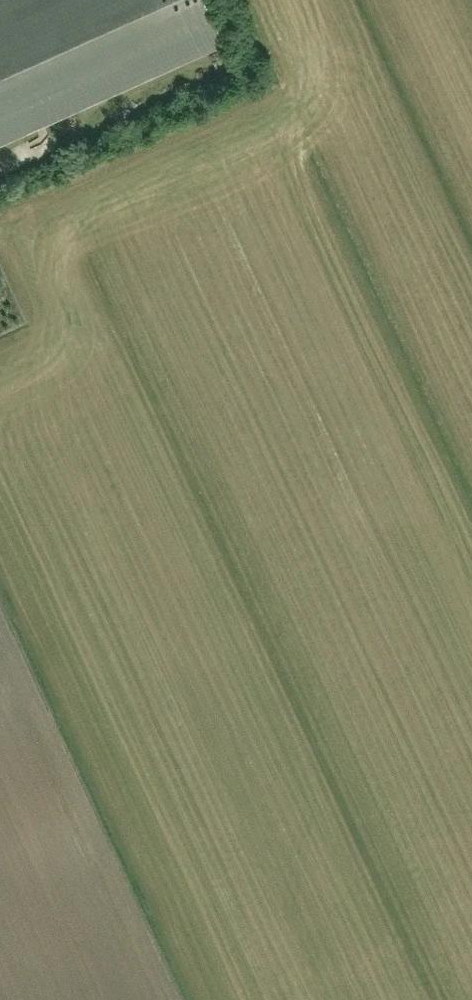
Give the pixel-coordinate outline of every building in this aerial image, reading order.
[(0,3),(0,144),(224,43),(205,0),(7,0),(0,3)] [(55,124),(60,135),(73,130),(68,119),(55,124)]
